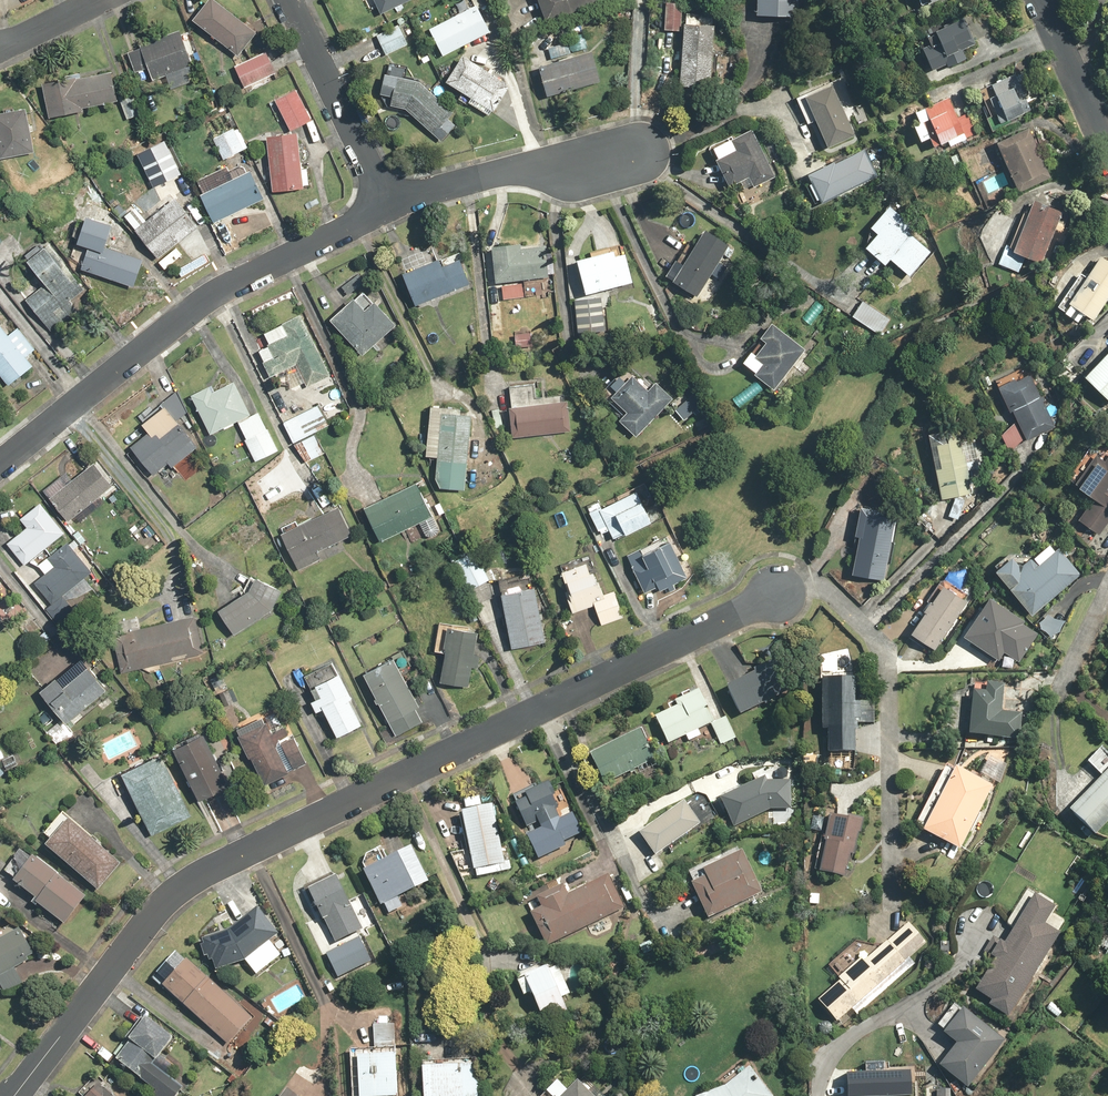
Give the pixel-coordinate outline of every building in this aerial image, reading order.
[(192,21),(239,57),(258,32),(215,0),(208,0),(192,21)] [(381,14),(413,0),(375,0),(381,14)] [(477,9),(489,3),(487,0),(473,0),(475,5),(477,9)] [(597,0),(539,0),(548,23),(599,3),(597,0)] [(684,13),(685,0),(665,0),(664,29),(683,30),(684,13)] [(757,15),(795,17),(796,0),(758,0),(757,15)] [(475,5),(468,9),(465,2),(452,9),(455,15),(429,29),(443,56),(489,32),(477,9),(475,5)] [(684,13),(683,30),(681,86),(711,87),(714,14),(684,13)] [(939,40),(923,47),(933,70),(978,51),(964,18),(935,30),(939,40)] [(408,44),(397,24),(376,36),(387,55),(408,44)] [(199,80),(179,29),(127,49),(137,74),(150,69),(154,81),(168,76),(173,90),(199,80)] [(548,47),(550,59),(573,53),(570,41),(548,47)] [(266,53),(235,67),(244,87),(266,77),(267,81),(277,77),(266,53)] [(592,53),(540,67),(548,97),(600,82),(592,53)] [(508,83),(463,56),(446,82),(462,92),(459,98),(488,115),(508,83)] [(113,72),(43,84),(49,118),(83,112),(83,108),(118,102),(113,72)] [(453,112),(420,79),(385,72),(381,94),(392,97),(390,105),(404,107),(439,142),(456,125),(448,118),(453,112)] [(990,99),(1000,123),(1031,109),(1015,74),(980,90),(985,101),(990,99)] [(808,122),(815,118),(828,146),(856,134),(832,81),(797,97),(808,122)] [(296,91),(276,101),(292,132),(312,121),(296,91)] [(143,114),(135,94),(120,101),(128,120),(143,114)] [(967,138),(949,96),(916,110),(921,122),(914,126),(921,142),(937,135),(942,148),(967,138)] [(175,107),(164,112),(171,127),(182,122),(175,107)] [(27,108),(0,113),(0,154),(1,158),(35,151),(27,108)] [(213,139),(224,160),(248,147),(238,126),(213,139)] [(753,127),(731,137),(736,147),(717,156),(730,185),(741,180),(745,188),(775,174),(753,127)] [(1029,128),(997,142),(1019,193),(1051,179),(1029,128)] [(302,169),(299,134),(268,136),(272,192),(310,189),(308,168),(302,169)] [(136,156),(152,188),(181,174),(166,142),(136,156)] [(823,201),(878,175),(865,147),(810,173),(823,201)] [(214,223),(265,199),(251,171),(201,195),(214,223)] [(1069,211),(1034,197),(1014,246),(1008,243),(1000,262),(1019,270),(1025,254),(1047,263),(1069,211)] [(159,258),(197,225),(174,198),(147,221),(135,207),(124,217),(159,258)] [(916,226),(890,204),(871,225),(878,231),(866,244),(885,262),(891,256),(909,272),(930,249),(911,232),(916,226)] [(89,249),(82,269),(134,287),(144,259),(105,245),(112,227),(86,217),(76,244),(89,249)] [(698,295),(729,244),(704,229),(683,262),(675,257),(665,274),(698,295)] [(0,233),(0,272),(18,258),(0,233)] [(518,243),(493,245),(497,282),(549,276),(546,249),(519,251),(518,243)] [(46,285),(26,300),(49,329),(91,297),(50,244),(28,262),(46,285)] [(577,257),(586,292),(633,280),(626,252),(616,254),(615,248),(577,257)] [(402,273),(415,305),(469,283),(456,251),(402,273)] [(1100,254),(1063,310),(1078,320),(1084,311),(1094,318),(1107,297),(1107,259),(1100,254)] [(843,309),(880,334),(890,319),(859,297),(868,285),(836,263),(817,291),(843,309)] [(366,280),(359,272),(343,286),(349,294),(366,280)] [(542,281),(527,281),(526,295),(542,295),(542,281)] [(521,285),(502,285),(503,298),(522,298),(521,285)] [(602,295),(574,297),(578,333),(605,330),(602,295)] [(354,296),(330,319),(362,354),(396,323),(374,300),(365,308),(354,296)] [(655,303),(646,307),(658,331),(666,326),(655,303)] [(330,375),(302,314),(264,332),(270,343),(258,349),(270,376),(283,370),(291,388),(305,382),(307,386),(330,375)] [(758,342),(743,361),(755,370),(753,373),(773,389),(805,350),(772,323),(761,335),(766,340),(762,345),(758,342)] [(8,385),(42,358),(18,327),(9,335),(0,324),(0,375),(8,385)] [(532,334),(516,333),(516,343),(531,344),(532,334)] [(1084,374),(1107,398),(1107,350),(1084,374)] [(611,395),(627,411),(619,419),(637,436),(673,398),(656,381),(651,386),(635,370),(611,395)] [(999,429),(1008,448),(1026,439),(1054,428),(1031,373),(999,386),(1009,411),(1013,409),(1018,420),(999,429)] [(211,434),(238,421),(246,438),(245,438),(255,461),(277,450),(259,411),(251,415),(235,380),(216,389),(213,384),(192,394),(211,434)] [(507,388),(512,436),(570,429),(566,396),(532,400),(530,386),(507,388)] [(148,431),(131,446),(142,459),(135,465),(148,479),(168,462),(172,467),(199,445),(179,421),(187,414),(175,392),(161,404),(163,407),(143,424),(148,431)] [(692,411),(698,418),(706,411),(691,395),(676,408),(685,418),(692,411)] [(283,421),(293,442),(313,432),(329,423),(318,403),(283,421)] [(465,487),(471,413),(442,411),(436,485),(465,487)] [(975,437),(961,441),(956,419),(924,426),(942,498),(973,491),(968,470),(982,467),(975,437)] [(313,432),(293,442),(306,462),(324,453),(313,432)] [(1067,475),(1094,496),(1078,517),(1100,533),(1107,523),(1107,455),(1104,460),(1096,453),(1092,458),(1084,452),(1067,475)] [(67,520),(112,484),(93,460),(89,463),(82,454),(74,460),(82,471),(49,497),(67,520)] [(433,515),(416,482),(365,507),(381,541),(433,515)] [(652,520),(638,489),(602,506),(599,500),(587,506),(600,533),(609,529),(614,539),(652,520)] [(65,532),(39,502),(21,517),(27,525),(7,542),(25,565),(65,532)] [(855,533),(859,534),(853,572),(885,577),(895,510),(859,504),(855,533)] [(352,534),(339,505),(281,533),(298,569),(326,556),(322,548),(352,534)] [(142,543),(152,535),(143,524),(133,532),(142,543)] [(93,570),(68,541),(49,557),(55,564),(33,583),(51,603),(46,607),(59,622),(75,609),(63,595),(69,591),(72,595),(86,583),(82,579),(93,570)] [(660,591),(668,587),(670,591),(676,588),(674,584),(687,577),(669,541),(646,552),(643,546),(626,554),(645,591),(657,585),(660,591)] [(459,567),(470,588),(489,578),(472,545),(450,557),(456,569),(459,567)] [(1012,556),(996,569),(1034,614),(1081,574),(1058,546),(1040,561),(1033,553),(1020,564),(1012,556)] [(624,616),(614,590),(603,593),(595,570),(590,572),(587,563),(559,572),(573,612),(596,604),(602,624),(624,616)] [(219,608),(235,634),(271,612),(281,589),(255,577),(249,589),(219,608)] [(971,595),(946,578),(911,632),(936,648),(971,595)] [(535,586),(502,592),(512,647),(545,641),(535,586)] [(111,623),(123,672),(204,653),(195,615),(140,628),(138,616),(111,623)] [(477,626),(439,621),(435,649),(446,651),(442,681),(469,684),(477,626)] [(66,721),(108,687),(84,658),(59,679),(57,677),(41,690),(65,719),(49,732),(57,742),(73,729),(66,721)] [(395,658),(364,673),(395,735),(441,712),(434,697),(418,705),(395,658)] [(777,660),(727,685),(741,715),(791,690),(777,660)] [(316,710),(323,707),(336,736),(362,723),(350,698),(352,697),(341,672),(315,684),(320,696),(312,700),(316,710)] [(858,678),(823,677),(821,727),(829,728),(828,749),(855,750),(858,678)] [(986,691),(973,690),(970,734),(1018,738),(1020,710),(1002,709),(1004,684),(987,683),(986,691)] [(701,735),(698,729),(711,723),(714,721),(699,689),(675,700),(677,705),(655,716),(668,743),(686,735),(689,741),(701,735)] [(262,714),(235,728),(263,783),(306,761),(281,712),(265,720),(262,714)] [(726,716),(714,721),(711,723),(722,744),(736,737),(726,716)] [(656,758),(640,727),(591,753),(607,784),(656,758)] [(230,784),(203,732),(174,747),(200,799),(230,784)] [(14,754),(6,758),(0,747),(0,773),(19,763),(14,754)] [(1107,822),(1107,752),(1102,747),(1088,762),(1102,776),(1071,809),(1097,833),(1107,822)] [(162,753),(122,772),(152,834),(191,815),(162,753)] [(962,848),(993,787),(948,764),(917,824),(962,848)] [(767,780),(765,776),(721,797),(735,826),(771,809),(792,809),(792,780),(767,780)] [(528,797),(515,803),(527,827),(538,821),(546,837),(532,844),(539,858),(566,845),(563,838),(575,833),(549,780),(525,792),(528,797)] [(656,854),(701,823),(685,800),(640,831),(656,854)] [(492,802),(462,809),(477,877),(507,870),(492,802)] [(823,839),(826,840),(820,868),(850,875),(863,818),(848,815),(848,818),(829,814),(823,839)] [(69,818),(46,846),(97,889),(121,861),(69,818)] [(375,850),(358,859),(381,905),(384,904),(389,913),(403,906),(399,897),(430,882),(411,845),(380,861),(375,850)] [(85,896),(33,855),(31,857),(21,849),(11,862),(22,870),(14,880),(38,899),(36,902),(63,923),(85,896)] [(763,893),(743,850),(703,868),(706,875),(692,881),(709,918),(763,893)] [(546,945),(624,907),(608,874),(567,894),(562,884),(537,896),(542,907),(530,912),(546,945)] [(336,875),(309,888),(335,942),(362,928),(336,875)] [(1034,894),(1005,942),(993,934),(982,952),(994,960),(976,989),(992,998),(989,1005),(1009,1017),(1060,933),(1045,924),(1055,907),(1034,894)] [(217,970),(245,960),(257,975),(281,955),(270,941),(279,933),(257,907),(232,928),(205,937),(206,942),(200,944),(205,956),(208,955),(210,960),(213,959),(217,970)] [(838,1019),(926,942),(908,922),(873,952),(861,938),(829,966),(841,980),(820,998),(838,1019)] [(5,992),(22,983),(14,968),(35,957),(20,929),(0,939),(0,983),(5,992)] [(178,951),(154,978),(229,1046),(254,1019),(178,951)] [(532,993),(543,1019),(567,1010),(562,998),(570,994),(556,961),(524,975),(525,977),(518,980),(524,997),(532,993)] [(1007,1040),(956,1002),(937,1028),(957,1043),(940,1067),(971,1090),(1007,1040)] [(114,1057),(157,1089),(151,1095),(175,1095),(183,1085),(153,1063),(173,1037),(145,1016),(114,1057)] [(397,1047),(350,1049),(352,1095),(399,1095),(397,1047)] [(749,1065),(726,1084),(696,1095),(774,1095),(749,1065)] [(423,1095),(479,1095),(479,1066),(423,1066),(423,1095)] [(209,1089),(219,1076),(209,1069),(200,1082),(209,1089)] [(850,1095),(873,1095),(912,1095),(912,1069),(849,1071),(850,1095)] [(94,1078),(77,1095),(113,1095),(94,1078)] [(579,1079),(567,1090),(558,1079),(547,1090),(552,1095),(594,1095),(579,1079)] [(282,1095),(299,1095),(289,1087),(282,1095)]
